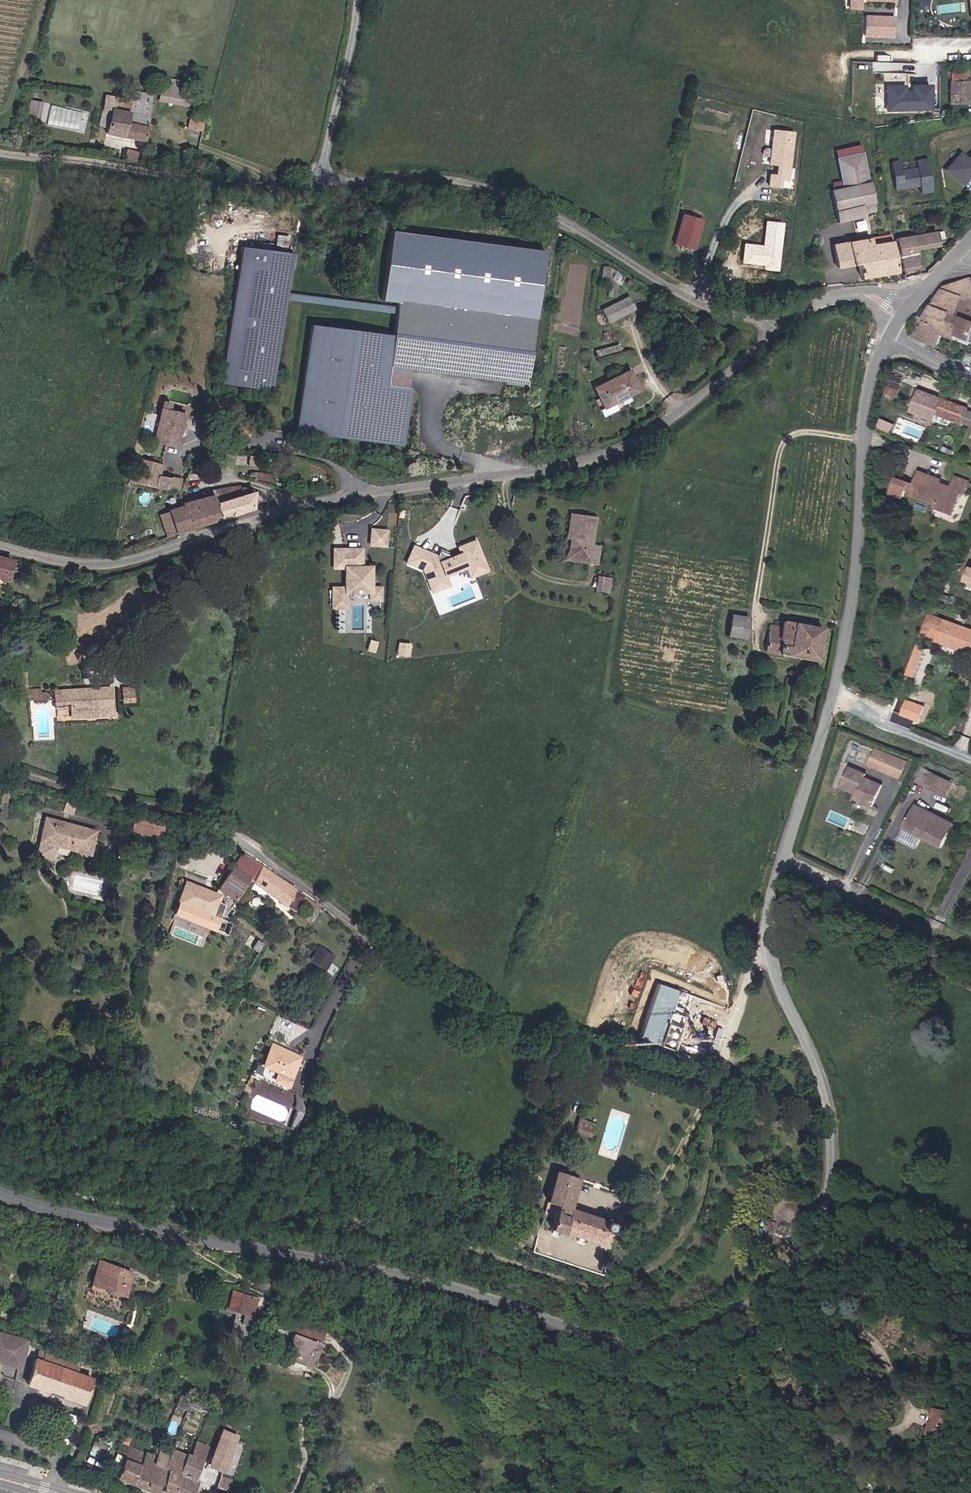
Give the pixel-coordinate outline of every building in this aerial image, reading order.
[(847,10),(859,11),(859,0),(847,0),(847,10)] [(891,19),(865,17),(864,37),(890,38),(891,19)] [(966,78),(952,78),(953,101),(970,100),(970,78),(966,78)] [(162,79),(159,100),(174,102),(177,82),(162,79)] [(933,106),(933,82),(915,82),(915,88),(907,88),(907,82),(891,82),(891,106),(933,106)] [(108,133),(146,139),(154,93),(118,87),(117,95),(106,93),(103,109),(112,110),(108,133)] [(44,117),(45,101),(33,100),(32,116),(44,117)] [(793,129),(772,127),(769,161),(776,161),(775,172),(769,171),(768,183),(779,184),(780,177),(788,178),(793,129)] [(964,148),(950,164),(967,178),(970,173),(970,154),(964,148)] [(862,151),(836,157),(842,185),(831,188),(838,222),(863,216),(862,213),(875,210),(862,151)] [(903,157),(895,158),(899,185),(924,181),(925,189),(935,188),(930,155),(920,156),(921,163),(904,166),(903,157)] [(676,242),(695,246),(702,218),(683,214),(676,242)] [(779,268),(784,221),(766,219),(764,242),(744,240),(742,260),(765,262),(765,266),(779,268)] [(857,231),(866,228),(863,219),(854,222),(857,231)] [(938,245),(936,230),(895,238),(901,271),(919,268),(916,249),(938,245)] [(896,271),(891,234),(833,244),(836,266),(859,263),(862,277),(896,271)] [(278,390),(287,296),(291,296),(296,252),(236,247),(223,385),(278,390)] [(970,280),(942,287),(923,321),(917,318),(909,334),(913,337),(937,350),(944,337),(953,342),(955,337),(970,343),(970,282),(970,280)] [(629,295),(602,308),(609,322),(636,309),(629,295)] [(537,320),(398,303),(394,335),(312,325),(299,430),(407,444),(414,388),(408,388),(410,369),(529,384),(537,320)] [(595,387),(605,409),(639,392),(629,370),(595,387)] [(920,387),(912,408),(937,418),(939,412),(970,425),(970,407),(968,406),(920,387)] [(180,445),(186,412),(160,408),(155,442),(180,445)] [(258,431),(244,429),(243,435),(257,438),(258,431)] [(134,481),(180,489),(182,477),(162,473),(164,462),(138,457),(134,481)] [(259,457),(249,457),(250,467),(259,467),(259,457)] [(942,479),(921,470),(915,483),(912,491),(934,500),(933,503),(952,512),(961,490),(964,491),(969,480),(957,475),(952,486),(941,481),(942,479)] [(915,483),(899,476),(893,489),(905,494),(907,489),(912,491),(915,483)] [(215,492),(219,518),(251,508),(252,487),(239,484),(215,488),(215,492)] [(175,532),(219,518),(215,492),(181,503),(181,504),(167,509),(175,532)] [(590,545),(594,517),(570,513),(566,538),(570,538),(567,560),(585,563),(597,564),(600,546),(590,545)] [(380,526),(365,524),(363,539),(378,541),(380,526)] [(431,551),(408,541),(400,560),(416,566),(427,588),(444,581),(441,571),(459,564),(464,574),(482,566),(469,535),(450,542),(453,548),(443,551),(433,547),(431,551)] [(327,584),(328,604),(341,603),(341,588),(364,588),(364,596),(376,596),(376,581),(365,581),(365,562),(356,563),(355,545),(328,545),(328,564),(340,563),(340,584),(327,584)] [(0,555),(0,576),(7,578),(12,558),(0,555)] [(611,579),(600,577),(598,589),(609,591),(611,579)] [(732,613),(729,634),(744,636),(747,616),(732,613)] [(930,613),(923,631),(970,649),(970,628),(930,613)] [(782,625),(770,623),(765,649),(818,660),(824,627),(783,620),(782,625)] [(923,631),(922,634),(970,652),(970,649),(923,631)] [(371,637),(365,635),(362,645),(368,647),(371,637)] [(405,640),(392,638),(391,650),(403,652),(405,640)] [(926,648),(919,646),(908,675),(915,678),(926,648)] [(28,689),(27,672),(16,672),(17,691),(26,690),(26,700),(48,699),(48,691),(41,692),(41,689),(28,689)] [(70,717),(111,716),(110,687),(54,689),(54,702),(69,702),(70,717)] [(905,760),(874,747),(870,758),(878,761),(876,766),(898,775),(905,760)] [(865,771),(848,764),(839,784),(856,791),(854,796),(872,804),(881,783),(864,775),(865,771)] [(948,780),(930,770),(923,783),(941,793),(948,780)] [(931,811),(914,802),(912,807),(929,815),(931,811)] [(929,815),(912,807),(903,825),(942,845),(954,822),(931,811),(929,815)] [(136,816),(133,831),(164,837),(167,822),(136,816)] [(39,853),(55,857),(59,844),(94,853),(100,830),(49,817),(39,853)] [(243,853),(219,887),(236,898),(248,880),(306,919),(316,903),(243,853)] [(189,883),(182,901),(212,913),(219,895),(189,883)] [(324,970),(333,955),(318,946),(309,961),(324,970)] [(259,1061),(286,1075),(295,1055),(269,1042),(259,1061)] [(583,1116),(580,1124),(593,1129),(596,1120),(583,1116)] [(592,1240),(599,1218),(564,1206),(567,1195),(573,1177),(550,1169),(540,1198),(550,1202),(541,1228),(553,1232),(555,1228),(592,1240)] [(786,1236),(789,1228),(792,1227),(798,1222),(800,1214),(798,1206),(794,1201),(785,1199),(776,1202),(773,1209),(772,1216),(772,1220),(773,1225),(766,1223),(764,1229),(786,1236)] [(97,1265),(129,1277),(131,1272),(99,1261),(97,1265)] [(129,1277),(97,1265),(91,1284),(122,1295),(129,1277)] [(255,1300),(232,1292),(227,1308),(238,1312),(233,1327),(245,1331),(255,1300)] [(133,1331),(127,1329),(124,1340),(129,1342),(133,1331)] [(283,1354),(311,1365),(321,1342),(292,1331),(283,1354)] [(0,1333),(0,1362),(18,1368),(27,1343),(0,1333)] [(41,1360),(45,1349),(38,1347),(36,1358),(41,1360)] [(41,1360),(36,1358),(28,1384),(84,1402),(92,1377),(76,1372),(80,1361),(45,1349),(41,1360)] [(936,1407),(949,1420),(969,1400),(956,1387),(936,1407)] [(924,1407),(920,1428),(932,1431),(936,1410),(924,1407)] [(227,1464),(236,1440),(221,1434),(211,1458),(227,1464)] [(209,1446),(196,1440),(190,1455),(170,1448),(167,1458),(120,1440),(115,1450),(123,1453),(114,1479),(150,1492),(192,1492),(197,1481),(192,1479),(209,1446)]
